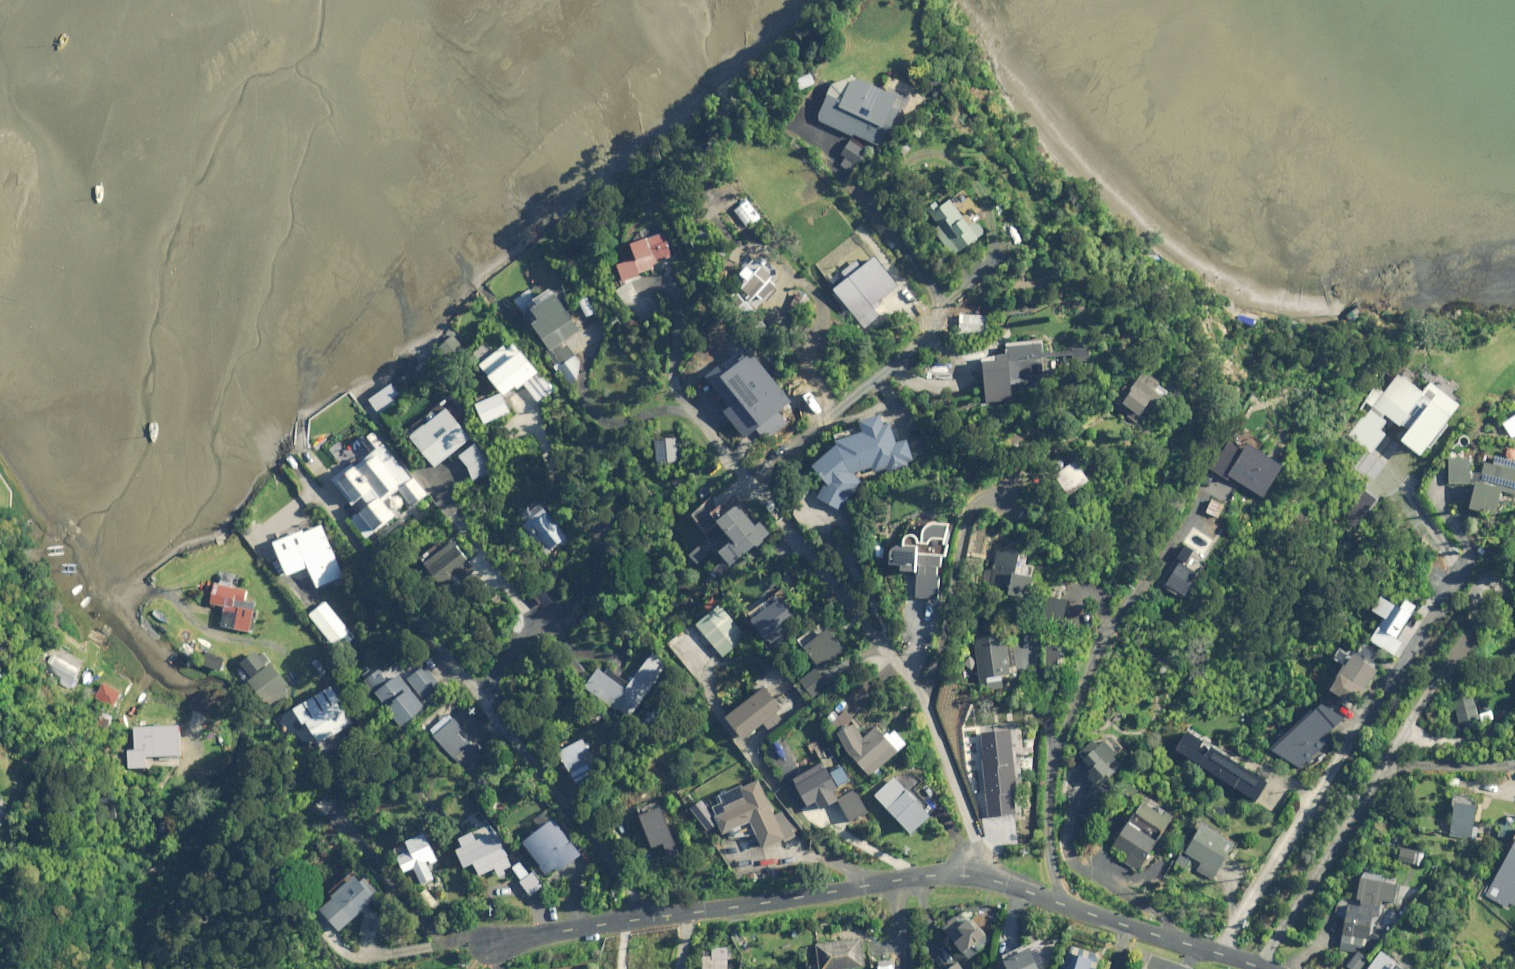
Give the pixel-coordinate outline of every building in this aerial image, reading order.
[(816,83),(812,73),(798,78),(801,89),(816,83)] [(903,100),(855,78),(844,101),(831,95),(819,119),(853,135),(854,133),(882,146),(898,113),(903,100)] [(843,151),(848,154),(840,165),(852,172),(860,161),(867,151),(851,140),(843,151)] [(966,207),(955,193),(931,212),(940,224),(934,229),(952,251),(956,248),(959,252),(985,232),(976,219),(971,223),(961,210),(966,207)] [(671,256),(664,234),(632,244),(638,260),(619,266),(623,278),(653,268),(654,272),(666,268),(663,258),(671,256)] [(879,316),(876,311),(884,305),(880,300),(898,286),(876,258),(863,269),(857,261),(845,271),(851,278),(836,290),(865,327),(879,316)] [(776,280),(761,264),(738,285),(753,301),(776,280)] [(640,300),(626,283),(616,291),(642,324),(661,309),(648,294),(640,300)] [(569,384),(578,379),(580,364),(574,354),(564,339),(578,330),(556,295),(533,309),(540,321),(535,324),(549,347),(547,348),(543,350),(556,370),(560,368),(569,384)] [(987,315),(962,314),(962,332),(987,333),(987,315)] [(472,352),(451,330),(434,345),(455,367),(472,352)] [(539,372),(512,340),(481,365),(506,395),(517,385),(520,388),(539,372)] [(1043,382),(1042,360),(1070,358),(1069,341),(1040,343),(1009,345),(1010,356),(985,357),(987,402),(1013,400),(1012,384),(1043,382)] [(769,378),(743,346),(718,366),(748,405),(765,391),(760,385),(769,378)] [(1159,410),(1172,391),(1137,368),(1115,401),(1121,405),(1119,409),(1122,411),(1138,422),(1150,404),(1159,410)] [(552,391),(541,377),(528,387),(539,401),(552,391)] [(1370,412),(1350,440),(1373,456),(1387,437),(1381,433),(1387,425),(1383,422),(1386,418),(1392,423),(1402,431),(1404,428),(1412,434),(1404,443),(1422,457),(1461,408),(1431,385),(1423,396),(1403,380),(1395,389),(1387,383),(1369,405),(1375,410),(1371,414),(1370,412)] [(402,391),(396,382),(370,400),(381,416),(398,404),(393,397),(402,391)] [(509,411),(501,393),(477,404),(485,423),(509,411)] [(745,418),(726,396),(714,406),(733,428),(745,418)] [(471,437),(447,408),(412,437),(435,466),(471,437)] [(861,422),(864,431),(838,442),(812,465),(828,482),(819,495),(842,511),(863,480),(856,475),(876,467),(878,471),(889,466),(891,472),(911,464),(909,458),(914,456),(906,437),(897,441),(889,421),(885,423),(881,414),(861,422)] [(1503,422),(1513,437),(1514,436),(1514,414),(1503,422)] [(1254,477),(1260,465),(1270,470),(1288,433),(1264,422),(1254,444),(1250,442),(1237,469),(1254,477)] [(680,461),(679,439),(657,439),(658,461),(680,461)] [(493,471),(477,444),(460,454),(475,481),(493,471)] [(355,461),(332,479),(357,511),(349,517),(366,538),(397,514),(386,500),(399,490),(412,507),(425,496),(385,445),(359,466),(355,461)] [(1484,453),(1482,463),(1476,487),(1471,508),(1496,515),(1502,491),(1514,494),(1514,461),(1484,453)] [(1472,458),(1450,457),(1449,483),(1471,483),(1472,458)] [(1091,481),(1078,460),(1058,473),(1071,494),(1091,481)] [(757,525),(736,499),(715,516),(734,541),(720,552),(730,565),(770,533),(761,522),(757,525)] [(1236,509),(1213,499),(1207,511),(1230,522),(1236,509)] [(567,536),(544,508),(527,522),(538,536),(535,539),(547,553),(567,536)] [(922,539),(922,540),(922,539),(921,537),(920,536),(919,535),(917,535),(916,534),(915,534),(913,534),(912,534),(910,535),(909,535),(908,536),(907,537),(906,539),(906,540),(905,542),(905,543),(906,545),(894,544),(893,561),(904,562),(903,571),(919,571),(917,597),(942,598),(944,556),(947,556),(948,523),(931,522),(929,523),(928,524),(927,525),(927,526),(926,527),(925,528),(924,530),(924,531),(923,532),(923,534),(923,535),(922,536),(922,538),(922,539)] [(343,576),(322,523),(275,543),(288,575),(309,566),(317,587),(343,576)] [(476,570),(452,541),(425,564),(448,593),(476,570)] [(707,555),(699,546),(689,555),(698,563),(707,555)] [(1030,574),(1017,572),(1020,553),(999,550),(994,583),(1011,585),(1009,595),(1027,597),(1030,574)] [(1198,574),(1178,561),(1163,585),(1183,598),(1198,574)] [(239,574),(218,571),(212,603),(227,606),(223,627),(249,631),(254,603),(245,601),(247,588),(237,587),(239,574)] [(1063,621),(1070,591),(1064,590),(1056,588),(1049,618),(1063,621)] [(797,618),(782,598),(752,619),(767,640),(797,618)] [(349,631),(326,601),(309,614),(332,643),(349,631)] [(1412,614),(1394,603),(1379,625),(1397,637),(1412,614)] [(745,637),(720,605),(697,623),(722,655),(745,637)] [(843,650),(827,629),(805,646),(821,668),(843,650)] [(1018,666),(1015,632),(977,636),(982,688),(1004,686),(1003,675),(1012,674),(1011,666),(1018,666)] [(1379,653),(1366,645),(1360,652),(1373,661),(1379,653)] [(1340,647),(1332,659),(1341,666),(1349,654),(1340,647)] [(255,649),(240,658),(249,674),(264,665),(255,649)] [(79,668),(51,653),(40,673),(68,688),(79,668)] [(667,667),(651,655),(625,688),(599,668),(585,686),(616,710),(618,707),(629,716),(667,667)] [(1378,670),(1353,655),(1332,690),(1357,705),(1378,670)] [(396,664),(383,675),(378,669),(365,679),(401,726),(424,708),(407,687),(411,684),(396,664)] [(291,692),(270,665),(248,681),(270,709),(291,692)] [(442,686),(430,666),(410,678),(422,698),(442,686)] [(829,685),(816,668),(800,680),(813,697),(829,685)] [(120,692),(102,682),(93,699),(111,709),(120,692)] [(354,721),(333,684),(293,707),(302,723),(305,721),(317,742),(354,721)] [(782,709),(766,687),(726,716),(743,738),(764,722),(773,734),(786,725),(777,712),(782,709)] [(1480,726),(1475,697),(1455,701),(1459,729),(1480,726)] [(1344,717),(1322,699),(1271,748),(1300,768),(1330,739),(1327,735),(1344,717)] [(467,706),(434,736),(467,774),(501,744),(467,706)] [(1490,707),(1479,713),(1485,724),(1496,718),(1490,707)] [(667,716),(656,708),(644,724),(656,732),(667,716)] [(157,713),(157,723),(146,723),(146,742),(161,743),(161,749),(170,750),(171,743),(174,743),(175,713),(157,713)] [(871,732),(864,724),(860,728),(855,722),(838,736),(871,775),(908,744),(896,729),(888,737),(878,726),(871,732)] [(1269,782),(1186,728),(1174,747),(1257,800),(1269,782)] [(1019,814),(1012,729),(983,732),(990,816),(1019,814)] [(1117,753),(1098,734),(1081,752),(1086,758),(1078,765),(1097,784),(1106,775),(1109,778),(1122,764),(1114,756),(1117,753)] [(594,759),(583,738),(559,751),(570,772),(594,759)] [(189,753),(174,746),(165,769),(174,773),(179,760),(185,762),(189,753)] [(831,775),(823,762),(794,780),(810,805),(817,801),(823,809),(839,799),(834,791),(852,779),(844,766),(831,775)] [(922,782),(908,768),(894,781),(892,779),(876,794),(913,834),(932,816),(919,801),(921,798),(913,790),(922,782)] [(786,839),(760,779),(717,797),(719,803),(700,812),(708,830),(720,824),(724,834),(729,832),(731,838),(758,835),(764,849),(786,839)] [(1113,796),(1094,784),(1084,799),(1103,812),(1113,796)] [(869,811),(858,790),(840,800),(851,821),(869,811)] [(1477,805),(1456,802),(1451,835),(1472,838),(1477,805)] [(1126,822),(1113,847),(1127,854),(1122,863),(1141,873),(1170,817),(1146,804),(1134,826),(1126,822)] [(582,854),(555,819),(553,820),(546,812),(539,818),(546,826),(524,842),(548,874),(556,867),(559,871),(582,854)] [(681,853),(666,815),(644,824),(653,847),(664,843),(670,857),(681,853)] [(1507,816),(1504,836),(1513,838),(1514,824),(1514,817),(1507,816)] [(1236,844),(1203,823),(1185,851),(1202,863),(1198,869),(1213,879),(1236,844)] [(440,861),(425,832),(394,848),(406,871),(415,866),(423,883),(435,877),(430,867),(440,861)] [(512,865),(500,838),(490,842),(487,835),(467,844),(480,875),(496,868),(498,872),(512,865)] [(1508,906),(1511,901),(1514,903),(1514,849),(1512,847),(1486,895),(1508,906)] [(522,861),(513,868),(522,879),(530,873),(522,861)] [(364,880),(358,874),(333,896),(335,898),(322,910),(340,930),(381,895),(366,878),(364,880)] [(1341,942),(1375,949),(1376,940),(1371,939),(1376,915),(1379,916),(1382,900),(1394,902),(1398,884),(1362,878),(1358,899),(1361,900),(1360,905),(1357,904),(1349,903),(1345,923),(1341,923),(1339,933),(1343,933),(1341,942)] [(439,902),(428,888),(418,895),(430,909),(439,902)] [(384,915),(367,910),(360,933),(377,938),(384,915)] [(958,947),(969,960),(993,940),(975,918),(970,922),(961,911),(942,927),(952,939),(945,945),(951,952),(958,947)] [(861,939),(804,946),(807,968),(846,968),(865,966),(861,939)] [(1008,968),(1041,968),(1039,965),(1050,960),(1043,943),(1004,960),(1008,968)] [(1072,945),(1064,968),(1097,968),(1101,954),(1072,945)] [(730,958),(730,947),(713,947),(713,959),(730,958)] [(1360,951),(1349,966),(1353,968),(1361,968),(1369,958),(1360,951)] [(1397,965),(1399,962),(1384,951),(1370,968),(1403,968),(1397,965)] [(956,960),(942,968),(963,968),(956,960)]
